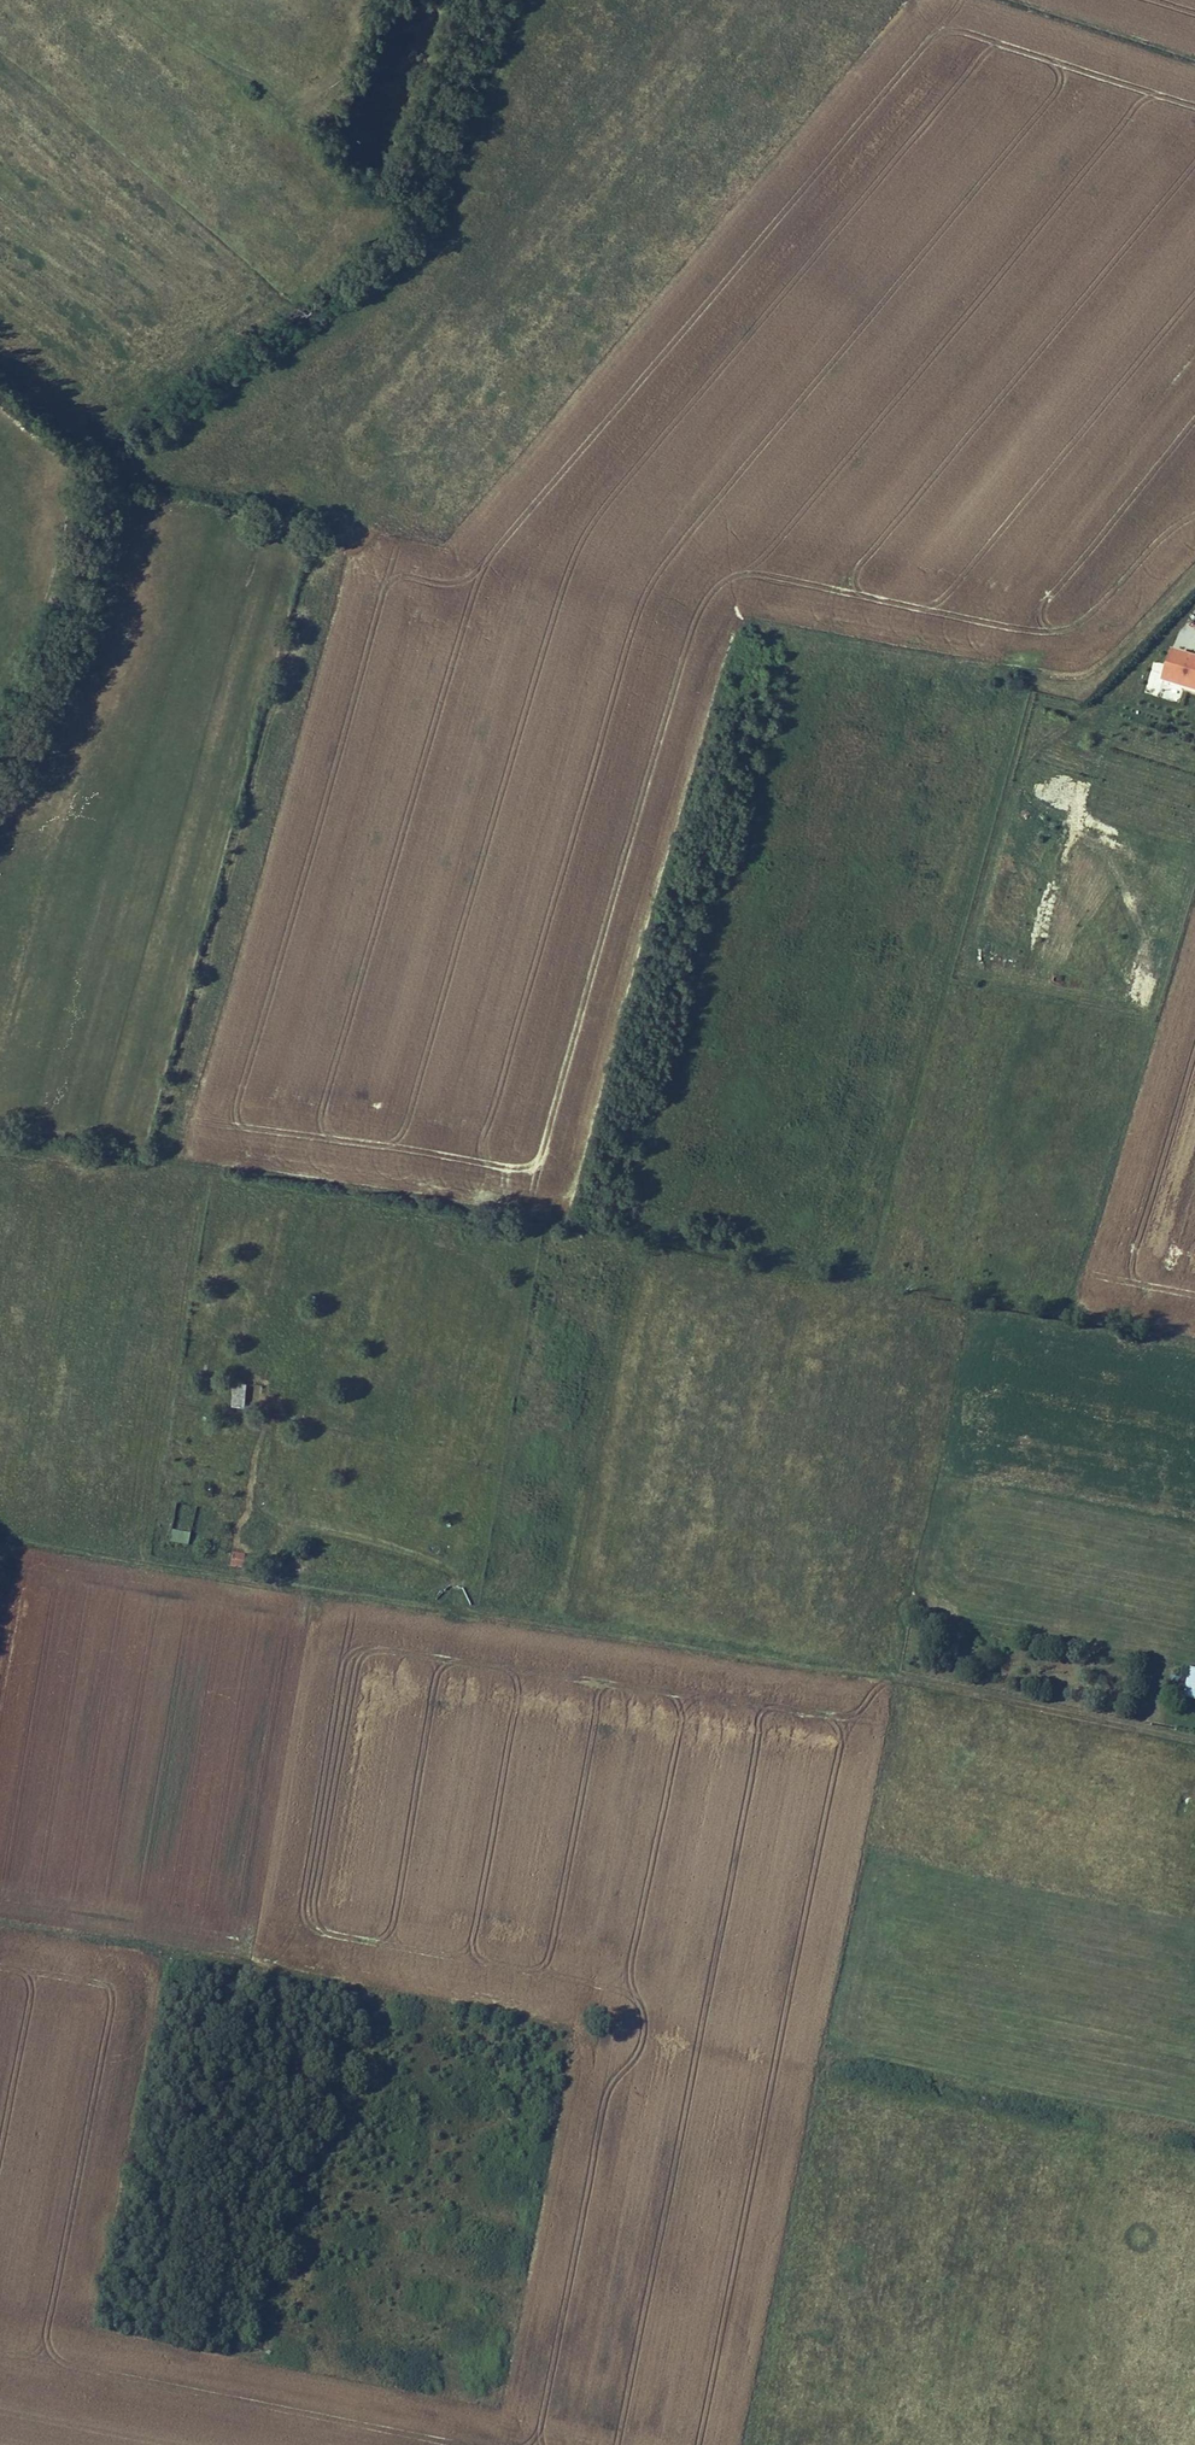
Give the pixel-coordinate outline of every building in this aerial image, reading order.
[(709,652),(712,641),(703,637),(700,649),(709,652)] [(1172,653),(1163,683),(1194,693),(1194,660),(1172,653)] [(231,1381),(230,1405),(244,1405),(245,1381),(231,1381)] [(171,1531),(170,1544),(188,1545),(189,1532),(171,1531)] [(259,1568),(260,1560),(241,1556),(238,1565),(259,1568)] [(1187,1700),(1194,1702),(1194,1672),(1193,1672),(1187,1700)]
